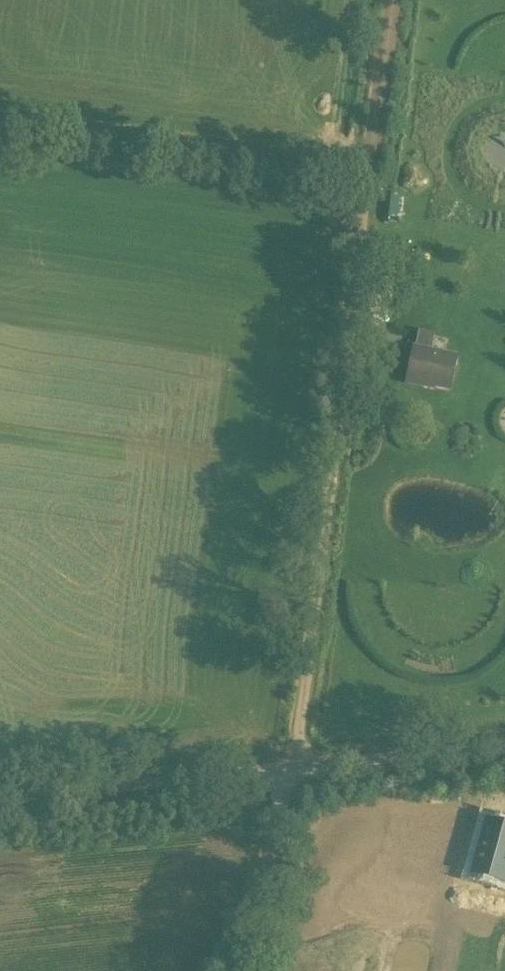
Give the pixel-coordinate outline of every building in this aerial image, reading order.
[(418,334),(415,349),(414,349),(407,382),(450,391),(456,357),(431,352),(434,338),(435,338),(443,297),(424,294),(426,282),(409,278),(407,290),(383,285),(376,327),(418,334)] [(473,867),(504,876),(504,826),(486,821),(473,867)] [(500,952),(490,949),(485,969),(480,968),(479,970),(494,970),(500,952)]
